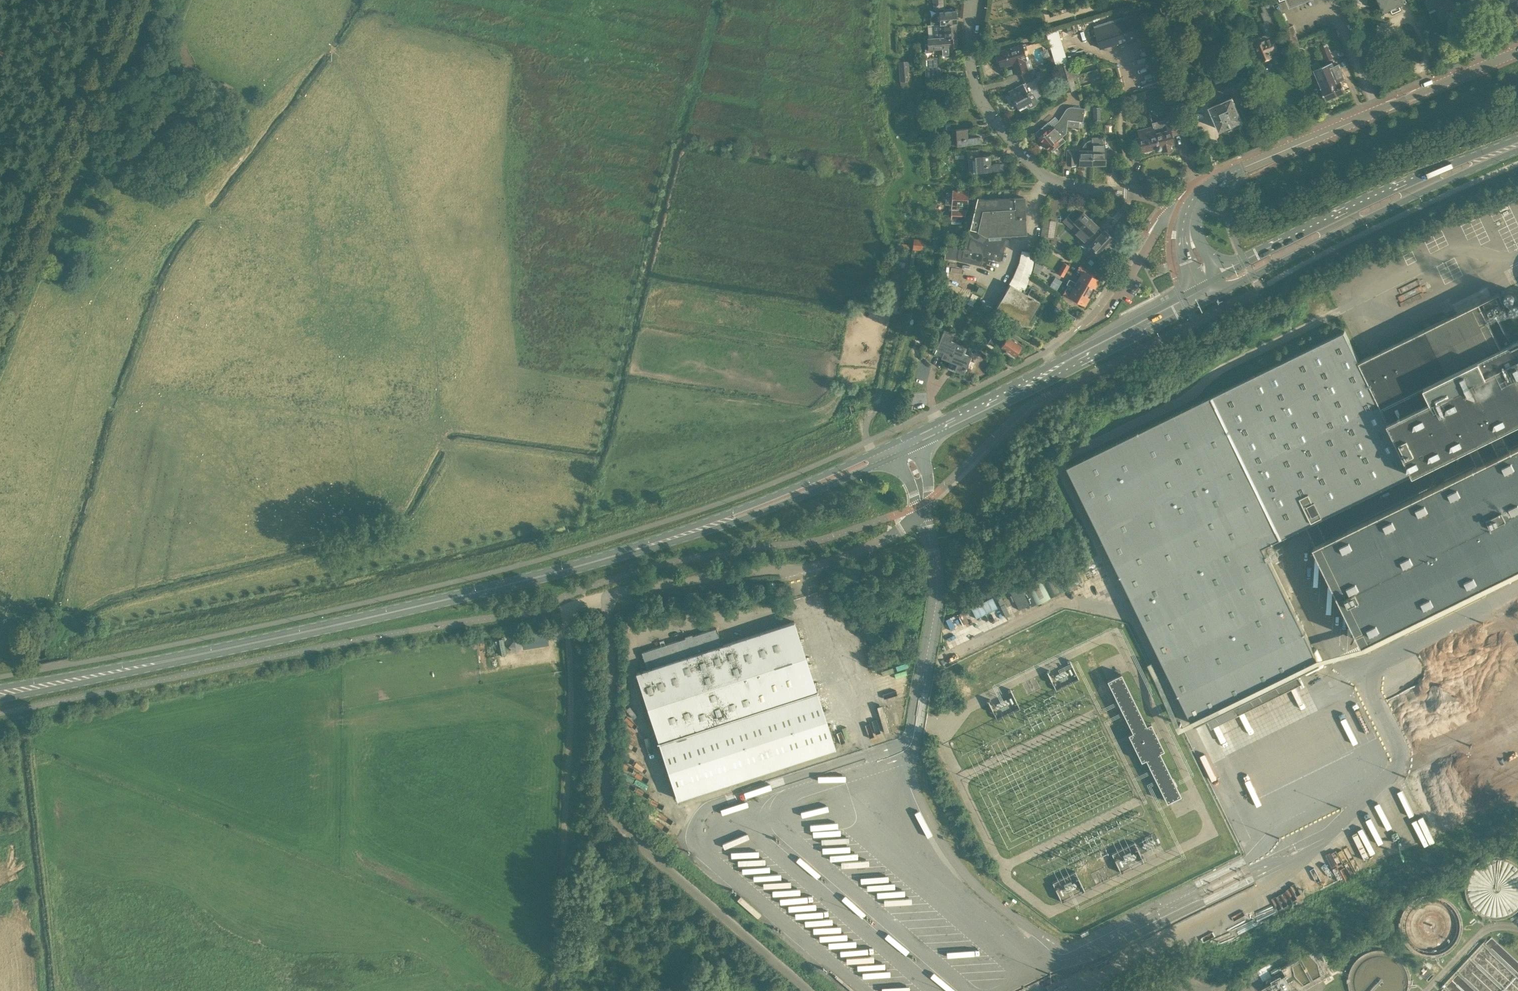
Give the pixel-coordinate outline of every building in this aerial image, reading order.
[(931,24),(931,25),(938,24),(956,23),(957,23),(956,10),(944,11),(943,8),(944,8),(943,0),(930,0),(930,1),(933,1),(933,8),(937,8),(937,12),(931,17),(931,24)] [(1384,11),(1390,8),(1392,13),(1402,9),(1400,4),(1405,2),(1407,1),(1406,0),(1378,0),(1383,12),(1384,11)] [(1425,1),(1434,23),(1457,13),(1451,0),(1427,0),(1425,1)] [(1265,40),(1256,44),(1263,59),(1272,55),(1271,53),(1277,50),(1271,35),(1284,30),(1272,1),(1261,6),(1264,11),(1261,12),(1265,21),(1261,23),(1266,34),(1263,36),(1265,40)] [(1206,18),(1202,8),(1192,12),(1195,22),(1206,18)] [(1093,28),(1100,48),(1128,39),(1129,43),(1137,40),(1135,37),(1154,31),(1147,11),(1093,28)] [(927,25),(928,38),(941,37),(941,38),(957,37),(956,23),(938,24),(931,25),(931,24),(927,25)] [(1288,36),(1295,33),(1297,33),(1293,25),(1285,28),(1288,36)] [(1048,39),(1054,62),(1065,58),(1057,29),(1046,32),(1048,39)] [(1048,39),(1046,32),(1033,36),(1035,43),(1048,39)] [(1295,33),(1288,36),(1291,44),(1298,41),(1295,33)] [(941,37),(928,38),(927,38),(928,44),(925,44),(925,52),(933,52),(933,49),(942,48),(942,47),(941,38),(941,37)] [(957,37),(941,38),(942,47),(942,48),(948,48),(948,47),(957,47),(957,37)] [(1027,69),(1034,67),(1031,58),(1026,59),(1023,50),(1027,49),(1025,44),(997,52),(1001,67),(1013,63),(1016,73),(1027,70),(1027,69)] [(1331,59),(1328,52),(1323,54),(1326,61),(1331,59)] [(925,67),(930,67),(938,67),(937,57),(929,57),(930,58),(925,58),(925,67)] [(1065,58),(1054,62),(1056,67),(1057,66),(1062,83),(1072,80),(1065,58)] [(900,80),(900,84),(906,83),(906,79),(906,72),(908,72),(907,61),(899,61),(900,80)] [(1334,82),(1326,64),(1321,67),(1319,62),(1318,62),(1312,64),(1315,69),(1314,69),(1322,87),(1321,87),(1326,99),(1336,95),(1331,84),(1334,82)] [(1332,62),(1326,64),(1334,82),(1331,84),(1336,95),(1346,91),(1341,80),(1345,78),(1338,63),(1334,65),(1332,62)] [(938,67),(930,67),(931,79),(941,79),(941,68),(938,68),(938,67)] [(1020,73),(1025,83),(1037,77),(1034,68),(1028,70),(1020,73)] [(1176,116),(1170,118),(1162,120),(1165,130),(1155,133),(1158,143),(1159,143),(1160,148),(1161,150),(1172,147),(1171,143),(1173,143),(1170,130),(1179,128),(1184,126),(1183,124),(1185,124),(1185,122),(1188,121),(1176,83),(1167,85),(1169,93),(1169,92),(1174,107),(1173,107),(1176,116)] [(1023,84),(1009,91),(1017,108),(1026,103),(1029,108),(1034,105),(1035,105),(1035,104),(1036,104),(1036,102),(1036,101),(1036,99),(1033,94),(1032,93),(1031,92),(1030,92),(1029,91),(1028,92),(1027,92),(1023,84)] [(1144,91),(1131,94),(1133,102),(1146,98),(1144,91)] [(1210,107),(1220,129),(1242,119),(1232,97),(1224,101),(1223,98),(1218,101),(1219,103),(1210,107)] [(1066,134),(1083,121),(1084,109),(1069,107),(1068,112),(1047,130),(1046,130),(1043,126),(1035,133),(1038,136),(1038,137),(1049,149),(1050,148),(1052,150),(1059,144),(1057,142),(1066,134)] [(952,132),(953,145),(980,143),(980,136),(967,137),(967,128),(957,128),(956,122),(945,123),(945,133),(952,132)] [(1158,143),(1155,133),(1153,126),(1138,130),(1139,137),(1138,137),(1142,150),(1155,147),(1157,149),(1158,149),(1159,149),(1160,148),(1159,143),(1158,143)] [(1105,150),(1104,150),(1104,138),(1092,138),(1092,150),(1092,164),(1105,164),(1105,158),(1113,158),(1113,150),(1105,150)] [(968,159),(975,159),(975,171),(1003,170),(1003,163),(990,164),(989,154),(979,155),(979,149),(967,150),(968,159)] [(1092,164),(1092,150),(1079,150),(1079,151),(1067,151),(1067,163),(1074,163),(1073,158),(1079,158),(1079,165),(1092,164)] [(1013,169),(1009,170),(1011,178),(1019,177),(1013,169)] [(959,190),(959,189),(957,189),(957,190),(953,190),(951,210),(952,210),(951,219),(952,219),(952,224),(961,224),(961,219),(965,219),(966,211),(967,211),(968,191),(959,190)] [(959,247),(959,246),(946,244),(944,258),(956,259),(980,265),(983,255),(989,257),(1000,260),(1008,235),(1026,234),(1025,197),(985,199),(977,197),(971,221),(967,220),(966,227),(969,228),(964,248),(959,247)] [(1079,235),(1084,240),(1097,226),(1098,226),(1083,212),(1079,216),(1073,210),(1067,216),(1074,221),(1080,228),(1076,233),(1079,236),(1079,235)] [(1041,235),(1053,237),(1056,221),(1043,219),(1041,235)] [(1097,226),(1084,240),(1082,243),(1087,247),(1093,252),(1094,250),(1099,254),(1100,253),(1102,255),(1106,251),(1104,249),(1114,238),(1104,228),(1102,231),(1097,226)] [(951,242),(961,244),(962,235),(952,234),(951,242)] [(914,248),(922,249),(923,240),(915,240),(914,248)] [(909,271),(917,272),(919,250),(912,249),(909,271)] [(996,307),(1026,325),(1039,301),(1027,294),(1031,288),(1026,285),(1027,283),(1030,271),(1034,253),(1022,250),(1019,263),(1013,278),(1010,284),(996,307)] [(980,265),(986,267),(989,257),(983,255),(980,265)] [(1044,265),(1036,260),(1033,271),(1038,275),(1044,265)] [(1063,262),(1061,267),(1067,270),(1069,265),(1063,262)] [(1081,273),(1079,277),(1094,286),(1098,279),(1093,276),(1094,274),(1079,266),(1076,270),(1081,273)] [(1067,270),(1061,267),(1057,273),(1063,276),(1067,270)] [(1066,284),(1068,285),(1088,296),(1094,286),(1079,277),(1076,283),(1069,279),(1066,284)] [(941,290),(967,303),(976,307),(981,297),(972,293),(946,280),(941,290)] [(1055,290),(1059,284),(1053,281),(1050,286),(1055,290)] [(1088,296),(1068,285),(1063,294),(1078,303),(1079,301),(1084,304),(1088,296)] [(1517,421),(1517,332),(1509,336),(1497,313),(1509,308),(1501,291),(1360,361),(1345,330),(1204,400),(1068,466),(1195,724),(1320,663),(1263,546),(1517,421)] [(991,316),(995,318),(999,311),(995,309),(991,316)] [(971,331),(966,328),(963,334),(968,337),(971,331)] [(941,356),(951,361),(957,343),(948,340),(951,334),(943,330),(936,348),(943,350),(941,356)] [(1000,346),(1000,347),(1006,350),(1014,356),(1018,350),(1019,351),(1022,346),(1021,346),(1022,344),(1008,335),(1003,332),(1001,336),(995,331),(987,342),(996,348),(998,345),(1000,346)] [(957,343),(951,361),(957,363),(954,369),(964,373),(971,356),(962,352),(965,346),(957,343)] [(1418,615),(1517,566),(1517,444),(1315,543),(1363,642),(1407,620),(1411,628),(1422,623),(1418,615)] [(1098,561),(1078,568),(1082,580),(1102,572),(1098,561)] [(1052,571),(1039,577),(1050,600),(1063,594),(1052,571)] [(1038,577),(1024,584),(1035,607),(1049,601),(1038,577)] [(1070,577),(1059,582),(1064,593),(1075,588),(1070,577)] [(1020,590),(1010,595),(1018,612),(1028,608),(1020,590)] [(636,672),(658,741),(816,690),(794,621),(722,644),(716,627),(641,652),(647,669),(636,672)] [(1150,723),(1146,724),(1121,673),(1107,680),(1118,702),(1123,713),(1132,732),(1128,734),(1141,760),(1145,759),(1152,772),(1157,782),(1166,801),(1180,795),(1175,784),(1159,752),(1163,750),(1150,723)] [(1262,990),(1281,990),(1288,987),(1279,973),(1259,985),(1262,990)]
